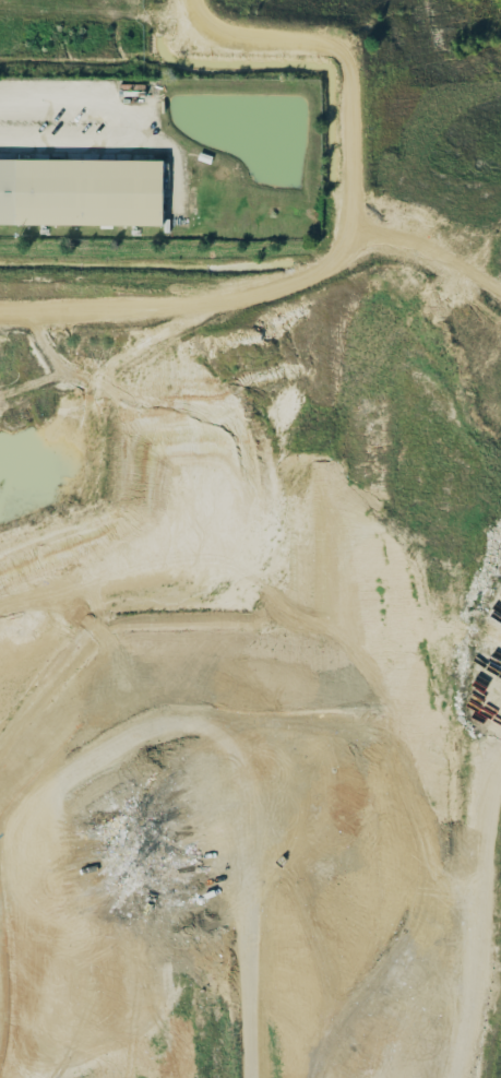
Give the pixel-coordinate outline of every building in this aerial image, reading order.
[(163,225),(164,160),(0,159),(0,225),(163,225)]
